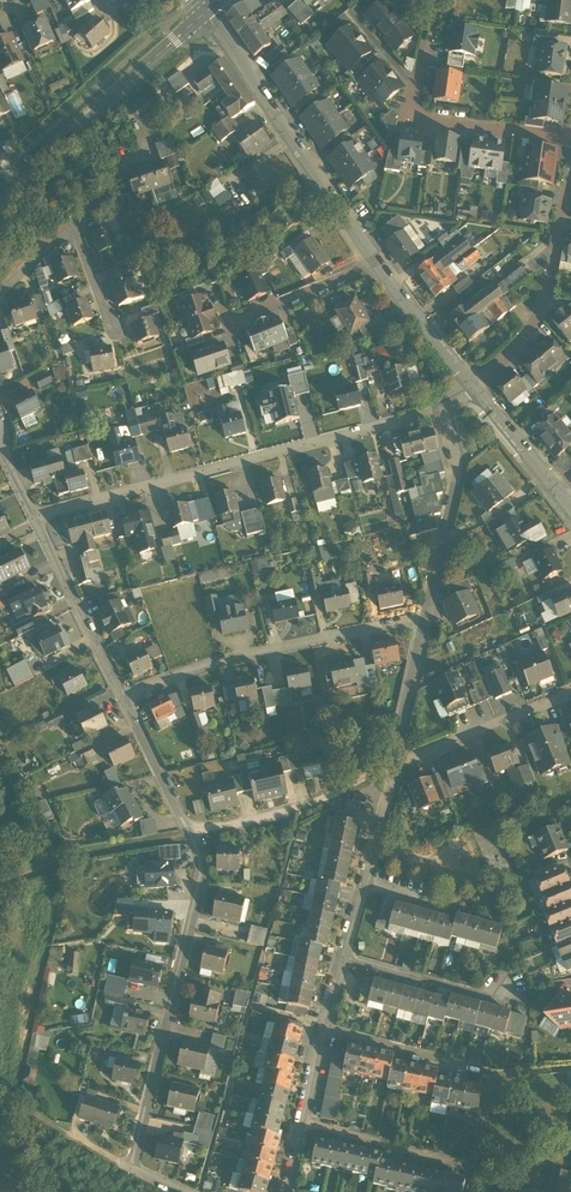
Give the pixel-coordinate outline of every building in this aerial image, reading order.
[(37,14),(50,7),(47,0),(30,0),(37,14)] [(72,13),(90,3),(89,0),(65,0),(72,13)] [(255,0),(246,0),(242,4),(253,20),(264,11),(255,0)] [(288,10),(302,26),(315,15),(306,6),(300,0),(299,0),(288,10)] [(399,8),(407,2),(405,0),(398,0),(395,3),(399,8)] [(530,6),(529,6),(530,0),(517,0),(516,2),(515,11),(515,13),(529,15),(529,13),(530,6)] [(529,6),(530,6),(549,8),(550,9),(551,0),(530,0),(529,6)] [(570,28),(570,24),(570,0),(551,0),(550,9),(549,8),(546,24),(570,28)] [(505,10),(515,11),(516,2),(507,1),(505,10)] [(94,10),(90,3),(72,13),(75,20),(94,10)] [(379,29),(383,33),(398,20),(383,3),(367,17),(378,30),(379,29)] [(226,17),(241,38),(257,26),(253,20),(242,4),(226,17)] [(539,23),(546,24),(549,8),(530,6),(529,13),(541,14),(539,23)] [(253,20),(257,26),(268,19),(273,15),(268,8),(264,11),(253,20)] [(283,8),(273,15),(268,19),(271,23),(273,21),(275,23),(287,14),(283,8)] [(350,28),(353,25),(344,14),(335,22),(344,33),(350,28)] [(64,26),(74,21),(71,16),(61,21),(64,26)] [(262,33),(273,25),(271,23),(268,19),(257,26),(262,33)] [(86,45),(90,50),(108,35),(95,20),(77,36),(86,45)] [(413,38),(398,20),(383,33),(386,37),(385,38),(396,52),(413,38)] [(24,30),(34,51),(54,42),(45,21),(24,30)] [(59,29),(62,37),(78,28),(74,21),(64,26),(59,29)] [(262,33),(257,26),(241,38),(254,57),(271,45),(262,33)] [(328,46),(339,59),(361,40),(350,28),(344,33),(328,46)] [(465,55),(473,56),(474,50),(477,50),(478,38),(475,38),(476,31),(454,28),(451,53),(465,55)] [(62,37),(59,29),(55,31),(61,46),(65,44),(62,37)] [(542,46),(555,48),(558,34),(536,31),(534,46),(542,47),(542,46)] [(2,72),(23,62),(11,36),(0,41),(0,66),(2,72)] [(81,49),(86,45),(77,36),(73,40),(81,49)] [(309,44),(314,51),(321,46),(316,39),(309,44)] [(371,52),(361,40),(339,59),(349,71),(359,63),(371,52)] [(546,74),(562,76),(565,49),(555,48),(542,46),(542,47),(540,65),(538,66),(537,71),(540,75),(544,75),(546,74)] [(265,58),(272,68),(287,58),(280,47),(265,58)] [(447,67),(463,69),(465,55),(451,53),(449,53),(447,67)] [(404,68),(408,72),(411,73),(415,61),(407,59),(404,68)] [(217,82),(221,88),(236,78),(225,60),(210,71),(217,82)] [(274,79),(283,92),(308,75),(299,61),(274,79)] [(28,72),(23,62),(2,72),(7,82),(28,72)] [(359,63),(349,71),(345,75),(350,81),(352,80),(362,70),(364,69),(359,63)] [(369,94),(370,95),(392,76),(381,64),(367,76),(360,83),(363,87),(369,94)] [(460,77),(461,77),(462,69),(441,66),(440,73),(460,76),(460,77)] [(367,76),(362,70),(352,80),(356,86),(360,83),(367,76)] [(194,82),(201,92),(217,82),(210,71),(194,82)] [(168,81),(176,93),(189,85),(180,72),(168,81)] [(435,100),(456,103),(460,77),(460,76),(440,73),(438,73),(435,100)] [(318,88),(308,75),(283,92),(292,106),(318,88)] [(512,76),(502,75),(500,87),(510,88),(512,76)] [(403,89),(392,76),(370,95),(381,107),(403,89)] [(221,88),(230,100),(240,115),(255,105),(236,78),(221,88)] [(67,79),(49,87),(52,93),(70,85),(67,79)] [(537,88),(549,89),(550,82),(531,79),(530,87),(537,88)] [(364,99),(369,94),(363,87),(357,91),(364,99)] [(523,102),(535,104),(537,88),(530,87),(525,87),(523,102)] [(537,88),(535,104),(563,108),(565,92),(549,89),(537,88)] [(4,115),(11,112),(2,93),(0,90),(0,107),(4,115)] [(230,100),(222,105),(230,117),(232,120),(240,115),(230,100)] [(302,120),(311,134),(337,116),(328,103),(302,120)] [(561,124),(563,108),(535,104),(532,119),(532,120),(544,122),(561,124)] [(224,122),(230,117),(222,105),(216,110),(224,122)] [(390,132),(394,133),(398,122),(396,120),(398,118),(392,111),(381,121),(390,132)] [(346,130),(337,116),(311,134),(321,148),(346,130)] [(213,129),(222,142),(239,131),(232,120),(230,117),(224,122),(213,129)] [(525,126),(544,129),(544,122),(532,120),(532,119),(526,118),(525,126)] [(244,151),(248,158),(268,144),(261,134),(262,134),(256,125),(233,141),(241,152),(244,151)] [(418,166),(419,166),(421,153),(424,133),(403,130),(399,154),(398,164),(401,164),(418,166)] [(455,164),(455,165),(457,153),(459,139),(438,136),(435,156),(434,162),(435,162),(455,164)] [(156,145),(158,153),(174,147),(171,140),(156,145)] [(473,169),(485,171),(489,142),(475,140),(472,156),(471,156),(471,159),(470,169),(473,169)] [(528,148),(543,150),(545,143),(529,141),(528,148)] [(503,144),(489,142),(485,171),(498,172),(500,173),(502,163),(502,160),(501,160),(503,144)] [(330,160),(339,174),(365,157),(356,143),(330,160)] [(176,155),(174,147),(158,153),(161,161),(167,159),(176,155)] [(528,148),(526,164),(554,168),(556,152),(543,150),(528,148)] [(385,171),(400,173),(401,164),(398,164),(399,154),(389,152),(389,154),(385,171)] [(418,168),(426,169),(427,167),(428,155),(428,154),(421,153),(419,166),(418,166),(418,168)] [(454,170),(462,171),(464,158),(464,154),(457,153),(455,165),(455,164),(454,170)] [(181,168),(176,155),(167,159),(170,171),(181,168)] [(427,167),(434,168),(435,162),(434,162),(435,156),(428,155),(427,167)] [(349,188),(362,179),(366,184),(369,185),(376,180),(376,177),(372,172),(374,170),(365,157),(339,174),(349,188)] [(471,159),(464,158),(462,171),(461,180),(471,181),(473,169),(470,169),(471,159)] [(219,162),(214,170),(221,176),(227,167),(219,162)] [(496,184),(506,186),(509,164),(502,163),(500,173),(498,172),(496,181),(496,184)] [(162,164),(145,169),(152,191),(170,185),(162,164)] [(552,185),(554,168),(526,164),(523,181),(539,183),(552,185)] [(245,177),(259,198),(275,187),(274,186),(276,185),(270,176),(268,177),(261,166),(245,177)] [(135,197),(152,191),(145,169),(128,175),(135,197)] [(498,172),(485,171),(484,179),(496,181),(498,172)] [(470,188),(471,181),(461,180),(460,187),(470,188)] [(208,191),(210,195),(221,187),(217,181),(206,189),(208,191)] [(523,181),(522,188),(538,190),(539,183),(523,181)] [(170,185),(152,191),(157,206),(177,200),(172,184),(170,185)] [(225,192),(221,187),(210,195),(215,200),(225,192)] [(536,200),(538,190),(522,188),(519,188),(518,196),(521,199),(522,199),(522,198),(536,200)] [(210,195),(208,191),(202,195),(209,205),(215,200),(210,195)] [(530,225),(534,225),(537,223),(546,225),(548,210),(547,210),(548,202),(536,200),(522,198),(522,199),(520,210),(523,211),(524,213),(523,221),(528,222),(530,225)] [(133,203),(123,206),(127,220),(137,216),(133,203)] [(435,204),(433,214),(442,215),(443,206),(435,204)] [(269,220),(282,238),(301,224),(288,206),(269,220)] [(469,215),(477,216),(478,209),(470,208),(470,213),(469,215)] [(469,215),(470,213),(458,212),(457,220),(468,221),(469,215)] [(481,212),(480,222),(492,224),(493,214),(481,212)] [(382,228),(391,242),(403,234),(402,232),(407,228),(398,216),(382,228)] [(97,225),(100,233),(109,230),(117,227),(114,219),(97,225)] [(410,226),(407,228),(402,232),(403,234),(417,253),(425,247),(410,226)] [(120,236),(117,227),(109,230),(112,239),(120,236)] [(381,229),(391,243),(391,242),(382,228),(381,229)] [(93,236),(99,255),(116,249),(112,239),(109,230),(100,233),(93,236)] [(440,244),(445,250),(461,238),(457,232),(448,238),(440,244)] [(387,245),(401,264),(417,253),(403,234),(391,242),(391,243),(387,245)] [(438,241),(440,244),(448,238),(446,235),(438,241)] [(448,254),(441,259),(441,260),(447,269),(454,263),(471,251),(461,238),(445,250),(448,254)] [(296,254),(309,276),(327,265),(313,241),(300,249),(295,252),(296,254)] [(280,253),(285,261),(296,254),(295,252),(300,249),(296,243),(280,253)] [(560,264),(567,265),(568,258),(570,248),(564,247),(563,247),(560,264)] [(124,257),(129,272),(143,267),(137,249),(124,257)] [(454,263),(462,273),(481,258),(473,249),(471,251),(454,263)] [(445,250),(438,255),(441,259),(448,254),(445,250)] [(425,286),(447,269),(441,260),(441,259),(438,255),(415,273),(425,286)] [(55,278),(58,285),(78,278),(74,268),(73,268),(70,260),(51,266),(55,278)] [(259,273),(261,276),(267,274),(262,260),(255,263),(259,273)] [(454,263),(447,269),(455,278),(462,273),(454,263)] [(560,264),(559,271),(570,273),(570,266),(567,265),(560,264)] [(51,266),(42,269),(46,281),(55,278),(51,266)] [(48,286),(46,281),(42,269),(35,272),(40,289),(48,286)] [(457,281),(455,278),(447,269),(425,286),(435,298),(457,281)] [(504,284),(509,291),(529,277),(523,269),(504,284)] [(108,280),(115,298),(134,291),(130,281),(127,273),(108,280)] [(239,281),(247,301),(267,293),(261,276),(259,273),(239,281)] [(453,289),(459,296),(473,285),(468,277),(453,289)] [(136,279),(130,281),(134,291),(115,298),(119,308),(142,298),(136,279)] [(496,290),(502,298),(504,296),(510,292),(509,291),(504,284),(496,290)] [(486,295),(488,298),(493,305),(502,298),(496,290),(495,288),(486,295)] [(183,304),(196,300),(193,289),(179,294),(183,304)] [(506,298),(514,308),(520,304),(512,294),(506,298)] [(36,298),(40,309),(46,307),(42,295),(36,298)] [(486,295),(474,304),(476,306),(488,298),(486,295)] [(506,298),(504,296),(502,298),(493,305),(487,309),(497,322),(514,308),(506,298)] [(181,305),(187,322),(212,313),(210,306),(206,307),(203,297),(196,300),(183,304),(181,305)] [(487,309),(493,305),(488,298),(476,306),(482,313),(487,309)] [(346,328),(351,335),(359,330),(370,323),(355,300),(336,312),(338,316),(341,321),(338,323),(342,329),(345,327),(346,328)] [(459,330),(482,313),(476,306),(474,304),(472,300),(449,317),(459,330)] [(9,309),(15,327),(37,319),(30,301),(9,309)] [(74,316),(77,326),(92,321),(86,301),(67,308),(70,317),(74,316)] [(47,309),(50,317),(60,310),(56,303),(47,309)] [(141,310),(145,321),(150,319),(160,316),(156,304),(141,310)] [(568,341),(570,339),(570,314),(566,308),(552,320),(568,341)] [(482,313),(491,326),(497,322),(487,309),(482,313)] [(215,321),(212,313),(187,322),(192,338),(193,339),(203,335),(214,331),(211,322),(215,321)] [(491,326),(482,313),(459,330),(469,343),(491,326)] [(341,321),(338,316),(329,322),(337,334),(346,328),(345,327),(342,329),(338,323),(341,321)] [(268,318),(261,321),(271,346),(287,339),(288,339),(284,331),(279,318),(270,322),(268,318)] [(134,335),(137,345),(158,338),(155,328),(153,328),(150,319),(145,321),(132,325),(135,334),(134,335)] [(255,353),(271,346),(261,321),(253,324),(255,328),(246,332),(251,345),(254,353),(255,353)] [(359,330),(365,340),(382,336),(373,321),(370,323),(359,330)] [(40,327),(47,349),(60,345),(52,323),(45,325),(40,327)] [(287,339),(290,347),(297,344),(291,328),(284,331),(288,339),(287,339)] [(5,341),(9,353),(16,350),(9,331),(2,333),(4,341),(5,341)] [(497,335),(502,341),(506,338),(501,332),(497,335)] [(186,341),(188,348),(205,343),(203,335),(193,339),(192,338),(186,341)] [(274,353),(290,347),(287,339),(271,346),(274,353)] [(548,339),(533,351),(550,372),(565,359),(557,350),(548,339)] [(14,369),(9,353),(5,341),(4,341),(0,342),(0,374),(14,369)] [(63,356),(63,357),(79,352),(76,342),(60,348),(63,356)] [(191,354),(198,376),(230,365),(223,344),(191,354)] [(244,347),(250,362),(258,359),(255,353),(254,353),(251,345),(244,347)] [(374,349),(374,351),(378,364),(394,360),(390,345),(374,349)] [(567,362),(570,358),(570,356),(563,346),(557,350),(565,359),(567,362)] [(51,360),(63,356),(60,348),(48,352),(51,360)] [(91,364),(92,373),(114,368),(111,350),(97,352),(97,351),(88,352),(91,364)] [(361,355),(364,363),(366,373),(379,369),(378,364),(374,351),(361,355)] [(537,382),(550,372),(533,351),(520,362),(529,373),(537,382)] [(353,357),(355,365),(364,363),(361,355),(353,357)] [(368,380),(366,373),(364,363),(355,365),(360,382),(368,380)] [(404,368),(407,381),(419,379),(416,365),(404,368)] [(62,367),(52,369),(55,382),(68,379),(66,369),(63,370),(62,367)] [(387,384),(389,393),(409,388),(407,381),(404,368),(380,373),(383,385),(387,384)] [(226,375),(229,383),(244,379),(242,373),(242,371),(226,375)] [(250,371),(242,373),(244,379),(245,384),(253,382),(250,371)] [(494,383),(510,402),(525,390),(518,382),(509,371),(494,383)] [(304,372),(288,377),(291,387),(294,397),(310,393),(304,372)] [(529,373),(524,378),(533,389),(539,384),(537,382),(529,373)] [(36,380),(40,388),(52,382),(48,374),(36,380)] [(219,377),(222,391),(245,385),(245,384),(244,379),(229,383),(226,375),(219,377)] [(206,380),(209,390),(215,389),(213,378),(206,380)] [(533,389),(524,378),(518,382),(525,390),(529,395),(535,391),(533,389)] [(86,387),(74,390),(77,400),(89,397),(86,387)] [(276,425),(299,419),(294,397),(291,387),(268,393),(270,401),(259,404),(262,417),(264,416),(273,414),(275,423),(276,425)] [(336,399),(339,410),(359,405),(354,387),(337,391),(334,392),(336,399)] [(329,390),(331,400),(336,399),(334,392),(337,391),(336,388),(329,390)] [(12,401),(21,419),(32,414),(40,409),(32,391),(25,394),(23,390),(16,394),(18,398),(12,401)] [(525,390),(510,402),(515,409),(530,396),(529,395),(525,390)] [(238,401),(246,431),(252,429),(243,399),(238,401)] [(226,407),(228,417),(240,414),(237,404),(226,407)] [(540,415),(545,421),(556,411),(551,406),(540,415)] [(217,409),(220,419),(228,417),(226,407),(217,409)] [(141,408),(134,410),(137,419),(143,417),(141,408)] [(126,412),(128,421),(137,419),(134,410),(126,412)] [(198,414),(200,422),(212,419),(210,411),(198,414)] [(155,413),(146,416),(150,432),(160,430),(155,413)] [(180,413),(171,416),(173,427),(178,426),(180,431),(184,429),(180,413)] [(32,414),(21,419),(25,428),(36,423),(32,414)] [(113,425),(117,424),(114,414),(104,416),(107,427),(113,425)] [(240,414),(228,417),(220,419),(225,438),(244,433),(240,414)] [(266,426),(275,423),(273,414),(264,416),(266,426)] [(534,432),(545,445),(565,428),(559,422),(555,415),(534,432)] [(143,417),(137,419),(141,435),(150,432),(146,416),(143,417)] [(164,435),(180,431),(178,426),(173,427),(171,416),(160,418),(164,435)] [(559,422),(565,428),(570,424),(570,422),(566,416),(559,422)] [(132,437),(141,435),(137,419),(128,421),(132,437)] [(128,428),(120,431),(123,445),(131,442),(128,428)] [(565,428),(545,445),(555,458),(570,445),(570,436),(565,428)] [(189,447),(184,429),(180,431),(164,435),(169,452),(189,447)] [(133,442),(131,442),(123,445),(120,431),(119,431),(115,432),(109,433),(118,466),(138,461),(133,442)] [(404,458),(421,454),(438,450),(433,431),(400,440),(394,441),(396,448),(401,447),(404,458)] [(72,450),(76,464),(92,459),(88,445),(72,450)] [(47,452),(49,461),(61,458),(58,449),(47,452)] [(68,466),(76,464),(72,450),(65,452),(68,466)] [(421,454),(427,477),(436,475),(442,474),(444,473),(438,450),(421,454)] [(362,476),(364,483),(383,478),(379,465),(378,466),(376,456),(358,461),(362,476)] [(59,496),(69,493),(65,477),(66,476),(61,458),(49,461),(55,482),(59,496)] [(393,476),(394,476),(402,474),(398,460),(389,462),(393,476)] [(44,485),(55,482),(49,461),(30,466),(35,484),(43,482),(44,485)] [(343,464),(347,480),(362,476),(358,461),(343,464)] [(308,473),(313,493),(332,488),(327,469),(308,473)] [(472,483),(477,490),(487,482),(493,477),(487,470),(472,483)] [(83,472),(66,476),(65,477),(69,493),(88,488),(83,472)] [(493,477),(487,482),(503,502),(505,500),(513,493),(497,473),(493,477)] [(406,491),(402,474),(394,476),(398,494),(406,491)] [(441,493),(438,479),(436,475),(427,477),(420,479),(422,489),(416,490),(421,512),(414,513),(420,534),(436,530),(432,517),(439,515),(434,495),(441,493)] [(386,478),(391,495),(397,494),(398,494),(394,476),(393,476),(386,478)] [(347,480),(341,481),(344,492),(350,491),(347,480)] [(262,486),(267,505),(284,500),(280,481),(262,486)] [(341,493),(344,492),(341,481),(334,483),(337,494),(341,493)] [(494,509),(503,502),(487,482),(477,490),(471,494),(487,513),(488,514),(494,509)] [(334,499),(332,488),(313,493),(316,504),(334,499)] [(344,492),(341,493),(342,499),(352,497),(350,491),(344,492)] [(220,517),(221,516),(233,514),(238,512),(234,493),(216,497),(220,517)] [(402,513),(397,494),(391,495),(396,515),(402,513)] [(209,499),(194,502),(199,520),(199,521),(213,518),(209,499)] [(337,510),(334,499),(316,504),(319,514),(337,510)] [(288,501),(291,514),(297,513),(295,500),(288,501)] [(503,502),(494,509),(501,517),(514,511),(514,510),(513,510),(505,500),(503,502)] [(187,504),(192,522),(199,520),(194,502),(187,504)] [(187,504),(169,509),(174,529),(177,528),(192,524),(192,522),(187,504)] [(484,525),(501,517),(494,509),(488,514),(487,513),(481,518),(484,525)] [(243,520),(247,537),(266,532),(260,510),(241,514),(243,520)] [(9,529),(0,511),(0,534),(9,529)] [(519,519),(514,511),(501,517),(484,525),(491,538),(495,535),(502,531),(501,529),(518,519),(519,519)] [(233,514),(235,522),(243,520),(241,514),(238,512),(233,514)] [(136,544),(138,554),(154,550),(152,540),(156,539),(149,513),(129,519),(122,521),(127,537),(133,536),(136,544)] [(105,514),(88,518),(93,538),(110,534),(105,514)] [(235,522),(233,514),(221,516),(223,525),(235,522)] [(83,555),(87,554),(96,551),(93,538),(88,518),(67,524),(72,544),(80,542),(84,540),(85,545),(81,547),(83,555)] [(517,548),(528,541),(530,540),(525,530),(518,519),(501,529),(502,531),(509,542),(512,540),(517,548)] [(346,529),(353,535),(359,528),(352,522),(346,529)] [(537,523),(525,530),(530,540),(528,541),(530,544),(544,536),(537,523)] [(192,524),(177,528),(178,531),(180,540),(196,536),(193,524),(192,524)] [(0,534),(0,538),(11,532),(9,529),(0,534)] [(178,531),(169,534),(172,547),(181,544),(180,540),(178,531)] [(502,531),(495,535),(506,554),(514,550),(509,542),(502,531)] [(164,549),(172,547),(169,534),(160,536),(163,548),(164,549)] [(172,547),(175,556),(188,553),(185,543),(181,544),(172,547)] [(315,548),(318,563),(334,560),(330,544),(315,548)] [(161,549),(164,559),(175,556),(172,547),(164,549),(163,548),(161,549)] [(0,560),(0,573),(2,577),(4,582),(29,570),(19,550),(0,560)] [(98,561),(96,551),(87,554),(90,563),(98,561)] [(539,571),(543,581),(562,572),(551,551),(533,560),(539,571)] [(76,559),(83,584),(91,582),(85,557),(76,559)] [(275,557),(263,560),(265,569),(277,566),(275,557)] [(496,566),(500,576),(517,568),(513,558),(496,566)] [(529,576),(539,571),(533,560),(533,559),(523,564),(529,576)] [(266,575),(265,569),(263,560),(250,563),(253,576),(266,575)] [(199,574),(201,583),(226,578),(224,569),(199,574)] [(363,575),(366,590),(372,588),(369,574),(363,575)] [(314,576),(318,592),(323,591),(319,575),(314,576)] [(307,578),(311,594),(318,592),(314,576),(307,578)] [(447,590),(452,600),(468,593),(468,594),(472,591),(467,580),(447,590)] [(346,589),(350,604),(359,602),(355,584),(345,586),(346,589)] [(376,587),(380,609),(404,604),(400,586),(382,589),(381,586),(376,587)] [(28,615),(32,613),(39,610),(47,606),(39,589),(20,599),(25,608),(28,615)] [(323,591),(328,612),(350,607),(350,604),(346,589),(329,592),(329,590),(323,591)] [(550,600),(559,597),(555,589),(536,598),(539,605),(541,604),(550,600)] [(275,594),(276,600),(277,603),(294,600),(292,590),(275,594)] [(559,597),(564,608),(567,615),(570,613),(570,591),(559,597)] [(97,597),(103,609),(122,600),(118,593),(97,597)] [(451,616),(455,625),(478,615),(477,614),(475,615),(466,595),(468,594),(468,593),(452,600),(445,604),(447,608),(446,609),(450,617),(451,616)] [(219,613),(223,634),(247,629),(243,611),(247,611),(244,595),(234,597),(236,608),(219,611),(219,613)] [(206,598),(209,615),(219,613),(219,611),(217,601),(216,596),(206,598)] [(234,597),(217,601),(219,611),(236,608),(234,597)] [(550,600),(555,612),(564,608),(559,597),(550,600)] [(14,614),(25,608),(20,599),(9,604),(14,614)] [(106,627),(109,634),(123,628),(131,624),(125,610),(128,609),(124,599),(122,600),(103,609),(98,612),(102,620),(105,627),(106,627)] [(270,602),(275,623),(298,618),(294,600),(277,603),(276,600),(270,602)] [(555,612),(550,600),(541,604),(545,614),(541,616),(545,625),(559,619),(555,612)] [(567,615),(564,608),(555,612),(559,619),(567,615)] [(125,610),(131,624),(135,622),(128,609),(125,610)] [(42,614),(39,610),(32,613),(35,618),(42,614)] [(14,627),(18,636),(35,628),(31,618),(14,627)] [(42,650),(45,657),(67,646),(58,628),(36,639),(42,650)] [(123,628),(109,634),(113,643),(127,637),(123,628)] [(533,640),(536,639),(544,636),(542,628),(530,634),(533,640)] [(555,630),(552,637),(560,641),(563,633),(555,630)] [(536,639),(541,652),(549,649),(544,636),(536,639)] [(35,653),(42,650),(36,639),(30,642),(35,653)] [(377,660),(378,666),(399,661),(395,641),(371,646),(374,661),(377,660)] [(509,659),(513,668),(520,665),(521,665),(512,644),(505,647),(509,659)] [(509,659),(505,647),(496,650),(500,662),(509,659)] [(145,650),(137,654),(131,657),(126,659),(134,676),(153,667),(145,650)] [(520,665),(529,687),(539,683),(538,681),(552,675),(544,655),(521,665),(520,665)] [(7,669),(15,686),(36,676),(28,659),(7,669)] [(357,683),(368,681),(366,668),(364,660),(352,663),(357,683)] [(324,664),(329,689),(357,683),(352,663),(352,662),(343,664),(342,661),(324,664)] [(482,670),(486,678),(501,671),(498,663),(482,670)] [(375,666),(366,668),(368,681),(369,687),(379,685),(376,666),(375,666)] [(50,678),(53,685),(60,681),(59,680),(70,675),(67,669),(50,678)] [(286,673),(290,692),(300,689),(310,687),(306,669),(286,673)] [(59,680),(60,681),(67,695),(67,696),(87,686),(79,671),(70,675),(59,680)] [(495,697),(496,700),(511,693),(501,671),(486,678),(487,680),(495,697)] [(445,710),(448,718),(470,708),(455,675),(433,684),(440,700),(443,699),(447,709),(445,710)] [(538,681),(539,683),(553,677),(552,675),(538,681)] [(237,700),(237,702),(249,700),(248,699),(257,697),(254,679),(234,683),(234,686),(237,700)] [(487,680),(480,682),(487,700),(495,697),(487,680)] [(60,698),(67,695),(60,681),(53,685),(60,698)] [(370,690),(369,687),(368,681),(357,683),(358,692),(370,690)] [(469,693),(475,707),(488,701),(487,700),(480,682),(472,686),(475,691),(469,693)] [(223,688),(226,702),(237,700),(234,686),(223,688)] [(313,697),(310,687),(300,689),(302,699),(313,697)] [(266,710),(276,708),(273,695),(272,688),(262,690),(266,710)] [(190,692),(194,711),(215,706),(211,690),(203,691),(203,689),(190,692)] [(167,696),(175,713),(178,720),(186,717),(177,692),(167,696)] [(290,692),(281,693),(284,707),(293,705),(290,692)] [(281,693),(273,695),(276,708),(284,707),(281,693)] [(148,705),(156,722),(167,717),(175,713),(167,696),(148,705)] [(322,697),(326,716),(335,714),(331,696),(322,697)] [(260,710),(257,697),(248,699),(249,700),(237,702),(240,714),(260,710)] [(442,721),(448,718),(445,710),(440,700),(434,703),(442,721)] [(277,717),(276,708),(266,710),(268,719),(277,717)] [(85,735),(86,737),(107,726),(98,710),(90,714),(88,710),(75,717),(77,721),(85,735)] [(49,727),(50,729),(65,721),(61,712),(45,720),(49,727)] [(189,717),(194,733),(202,730),(201,727),(197,716),(196,714),(189,717)] [(206,714),(197,716),(201,727),(209,725),(206,714)] [(167,717),(156,722),(160,731),(171,725),(167,717)] [(561,724),(566,734),(570,733),(570,729),(567,719),(567,718),(560,721),(561,724)] [(49,727),(45,720),(36,724),(40,732),(49,727)] [(85,735),(77,721),(71,724),(69,727),(76,740),(85,735)] [(567,738),(566,734),(561,724),(555,727),(555,728),(560,741),(567,738)] [(532,753),(541,775),(570,763),(560,741),(555,728),(526,739),(532,753)] [(105,749),(114,767),(135,756),(126,738),(105,749)] [(519,741),(525,755),(532,753),(526,739),(526,738),(519,741)] [(77,752),(89,746),(86,739),(72,746),(75,753),(77,752)] [(239,739),(235,745),(245,752),(250,746),(239,739)] [(81,759),(85,766),(91,763),(87,756),(94,752),(91,745),(89,746),(77,752),(81,759)] [(507,765),(508,769),(518,765),(515,757),(516,757),(516,756),(515,756),(511,746),(501,749),(500,747),(487,752),(495,770),(507,765)] [(180,752),(182,759),(192,756),(190,749),(180,752)] [(201,750),(202,761),(214,759),(214,753),(207,754),(207,749),(201,750)] [(71,764),(76,761),(81,759),(77,752),(75,753),(67,757),(71,764)] [(98,760),(94,752),(87,756),(91,763),(98,760)] [(303,768),(306,780),(332,774),(327,753),(301,759),(303,768)] [(450,780),(453,789),(455,788),(478,779),(480,778),(477,770),(470,753),(460,757),(461,759),(455,761),(454,759),(445,763),(449,771),(447,772),(450,780)] [(300,754),(286,757),(289,771),(303,768),(301,759),(300,754)] [(237,757),(239,767),(247,765),(245,755),(237,757)] [(282,773),(289,771),(286,757),(278,759),(280,767),(282,773)] [(85,766),(81,759),(76,761),(79,769),(85,766)] [(258,762),(247,765),(249,773),(259,771),(260,771),(258,762)] [(239,767),(241,775),(245,792),(252,790),(248,774),(249,773),(247,765),(239,767)] [(496,774),(508,769),(507,765),(495,770),(496,774)] [(521,771),(518,765),(508,769),(516,789),(526,785),(520,772),(521,771)] [(252,790),(255,802),(287,794),(282,773),(280,767),(260,771),(259,771),(260,775),(250,777),(249,773),(248,774),(252,790)] [(478,779),(480,786),(490,783),(484,767),(477,770),(480,778),(478,779)] [(106,775),(111,786),(121,783),(113,768),(104,772),(106,775)] [(520,772),(526,785),(535,781),(530,768),(521,771),(520,772)] [(206,787),(207,790),(215,788),(215,785),(215,784),(214,779),(212,774),(203,776),(206,787)] [(106,775),(95,781),(100,788),(109,786),(111,786),(106,775)] [(236,794),(245,792),(241,775),(232,777),(236,794)] [(438,800),(448,796),(443,782),(440,776),(433,778),(431,783),(438,800)] [(229,781),(215,784),(215,785),(215,788),(207,790),(206,790),(211,812),(239,805),(236,794),(232,777),(229,778),(229,781)] [(450,780),(443,782),(448,796),(449,798),(458,795),(455,788),(453,789),(450,780)] [(438,800),(431,783),(427,781),(410,788),(418,808),(438,800)] [(117,792),(118,794),(126,790),(127,792),(129,791),(125,783),(121,783),(111,786),(109,786),(113,794),(117,792)] [(113,812),(121,827),(133,820),(135,823),(142,819),(135,803),(133,804),(127,792),(126,790),(118,794),(117,792),(113,794),(102,800),(109,814),(113,812)] [(33,798),(35,803),(46,800),(48,800),(47,795),(33,798)] [(354,795),(353,801),(361,803),(366,804),(367,797),(354,795)] [(54,818),(46,800),(35,803),(45,822),(54,818)] [(109,814),(102,800),(95,803),(94,806),(100,817),(102,817),(109,814)] [(193,803),(197,816),(206,814),(203,800),(193,803)] [(347,800),(346,807),(359,810),(361,803),(353,801),(347,800)] [(358,817),(359,810),(346,807),(345,814),(358,817)] [(109,814),(102,817),(108,819),(114,831),(121,827),(113,812),(109,814)] [(339,820),(343,821),(345,814),(338,812),(336,819),(339,820)] [(357,823),(358,817),(345,814),(343,821),(357,823)] [(139,822),(141,837),(156,835),(154,820),(139,822)] [(333,835),(336,836),(355,839),(358,824),(357,823),(343,821),(339,820),(337,829),(334,828),(333,835)] [(539,847),(539,848),(563,839),(558,826),(534,836),(539,847)] [(298,831),(296,840),(305,842),(307,832),(298,831)] [(327,834),(323,849),(330,851),(333,835),(327,834)] [(351,855),(355,839),(336,836),(334,845),(331,844),(330,851),(333,851),(351,855)] [(532,850),(539,847),(534,836),(527,839),(532,850)] [(568,851),(563,839),(539,848),(544,861),(568,851)] [(167,853),(167,860),(180,859),(179,845),(166,846),(167,853)] [(216,870),(238,871),(239,850),(217,849),(216,870)] [(328,860),(330,851),(323,849),(320,865),(327,866),(328,860)] [(348,870),(351,855),(333,851),(331,860),(328,860),(327,866),(329,867),(348,870)] [(147,887),(147,888),(174,886),(173,864),(145,866),(145,868),(139,868),(136,872),(137,884),(141,887),(147,887)] [(325,875),(327,866),(320,865),(317,881),(318,881),(321,881),(323,882),(325,875)] [(345,886),(348,870),(329,867),(327,876),(325,875),(323,882),(340,885),(345,886)] [(543,890),(545,895),(569,885),(563,869),(536,880),(539,889),(543,890)] [(316,890),(318,881),(317,881),(311,879),(308,895),(315,897),(316,890)] [(535,899),(543,896),(545,895),(543,890),(539,889),(536,880),(528,883),(535,899)] [(336,901),(340,885),(323,882),(321,881),(319,891),(316,890),(315,897),(318,897),(336,901)] [(569,885),(545,895),(543,896),(546,905),(549,906),(551,912),(570,904),(570,903),(570,891),(569,885)] [(228,920),(240,923),(245,900),(218,894),(213,916),(228,919),(228,920)] [(313,906),(315,897),(308,895),(305,894),(302,910),(312,912),(313,906)] [(333,917),(336,901),(318,897),(316,906),(313,906),(312,912),(314,913),(333,917)] [(113,916),(131,917),(132,899),(117,899),(113,916)] [(570,904),(551,912),(544,914),(551,931),(570,922),(570,905),(570,904)] [(390,926),(405,930),(411,909),(396,905),(393,913),(390,926)] [(426,913),(411,909),(405,930),(420,934),(426,913)] [(138,910),(137,921),(138,921),(148,921),(149,911),(138,910)] [(149,911),(148,921),(146,932),(156,933),(169,934),(172,913),(149,911)] [(383,924),(390,926),(393,913),(387,911),(383,924)] [(330,932),(333,917),(314,913),(312,922),(310,922),(309,928),(311,928),(330,932)] [(441,917),(426,913),(420,934),(435,939),(441,917)] [(457,916),(456,922),(451,938),(457,939),(466,942),(472,921),(457,916)] [(456,922),(441,917),(435,939),(450,943),(451,938),(456,922)] [(136,931),(146,932),(148,921),(138,921),(136,931)] [(487,925),(472,921),(466,942),(481,946),(487,925)] [(551,931),(558,947),(570,941),(570,922),(551,931)] [(248,943),(263,946),(266,935),(268,929),(253,925),(248,943)] [(502,929),(487,925),(481,946),(496,950),(502,929)] [(403,936),(405,930),(390,926),(387,933),(403,937),(403,936)] [(327,948),(330,932),(311,928),(309,937),(307,937),(305,944),(322,947),(327,948)] [(418,940),(420,934),(405,930),(403,936),(418,940)] [(169,934),(156,933),(155,942),(168,943),(169,934)] [(433,944),(435,939),(420,934),(418,940),(433,944)] [(270,936),(267,949),(272,950),(276,937),(270,936)] [(435,939),(433,944),(448,948),(450,943),(435,939)] [(464,948),(466,942),(457,939),(455,945),(464,948)] [(292,941),(289,956),(297,958),(300,942),(292,941)] [(562,960),(570,956),(570,941),(558,947),(556,947),(562,960)] [(479,952),(481,946),(466,942),(464,948),(479,952)] [(318,963),(322,947),(305,944),(304,943),(302,953),(298,952),(297,958),(300,959),(318,963)] [(481,946),(479,952),(482,953),(483,951),(495,955),(496,950),(481,946)] [(214,971),(223,973),(228,950),(215,947),(214,950),(205,948),(200,968),(214,971)] [(551,950),(556,963),(562,960),(556,947),(551,950)] [(70,952),(68,974),(77,974),(79,952),(70,952)] [(144,963),(160,967),(162,957),(146,953),(144,963)] [(295,967),(297,958),(289,956),(285,972),(286,972),(294,974),(295,967)] [(562,960),(567,973),(570,971),(570,956),(562,960)] [(315,978),(318,963),(300,959),(298,968),(295,967),(294,974),(297,975),(315,978)] [(437,961),(431,959),(428,970),(434,971),(437,961)] [(567,973),(562,960),(556,963),(555,963),(560,976),(567,973)] [(146,985),(157,987),(161,967),(160,967),(144,963),(135,961),(130,981),(131,981),(132,979),(146,983),(146,985)] [(262,967),(259,977),(267,978),(269,969),(262,967)] [(199,974),(212,977),(214,971),(200,968),(199,974)] [(281,988),(291,989),(292,983),(295,983),(297,975),(294,974),(286,972),(285,981),(283,981),(281,988)] [(104,992),(123,997),(128,979),(108,975),(104,992)] [(315,978),(297,975),(295,983),(292,983),(291,989),(294,990),(312,994),(315,978)] [(355,997),(369,1001),(373,985),(360,981),(355,997)] [(369,1002),(384,1006),(390,985),(375,981),(373,985),(369,1001),(369,1002)] [(384,1006),(399,1010),(405,989),(390,985),(384,1006)] [(287,1005),(289,998),(292,998),(294,990),(291,989),(281,988),(278,1003),(287,1005)] [(399,1010),(414,1014),(419,993),(405,989),(399,1010)] [(234,1006),(247,1009),(251,993),(238,990),(234,1006)] [(312,994),(294,990),(292,998),(289,998),(287,1005),(295,1007),(308,1009),(309,1010),(312,994)] [(189,1017),(215,1024),(220,1005),(218,1004),(220,996),(200,991),(198,1000),(193,999),(189,1017)] [(414,1014),(428,1019),(434,997),(419,993),(414,1014)] [(119,1007),(121,1000),(103,995),(101,1003),(115,1006),(119,1007)] [(253,1003),(259,1004),(261,996),(255,995),(253,1003)] [(555,1038),(560,1029),(570,1027),(570,998),(567,995),(561,996),(540,1027),(555,1038)] [(445,1018),(460,1022),(466,1001),(451,996),(449,1001),(445,1018)] [(443,1023),(445,1018),(449,1001),(434,997),(428,1019),(443,1023)] [(126,1009),(134,1010),(135,1003),(121,1000),(119,1007),(126,1009)] [(460,1022),(475,1026),(481,1005),(466,1001),(460,1022)] [(382,1012),(384,1006),(369,1002),(367,1008),(382,1012)] [(286,1012),(293,1014),(295,1007),(287,1005),(286,1012)] [(475,1026),(489,1030),(495,1009),(481,1005),(475,1026)] [(110,1028),(121,1031),(126,1009),(119,1007),(115,1006),(110,1028)] [(397,1016),(399,1010),(384,1006),(382,1012),(397,1016)] [(293,1014),(306,1017),(308,1009),(295,1007),(293,1014)] [(136,1033),(145,1035),(150,1014),(134,1010),(126,1009),(121,1031),(136,1034),(136,1033)] [(511,1013),(495,1009),(489,1030),(505,1034),(505,1031),(511,1013)] [(411,1023),(414,1014),(399,1010),(397,1016),(396,1019),(411,1023)] [(505,1031),(522,1036),(528,1018),(511,1013),(505,1031)] [(414,1014),(411,1023),(426,1027),(428,1019),(414,1014)] [(279,1025),(302,1032),(303,1024),(281,1018),(279,1025)] [(267,1022),(263,1038),(273,1040),(277,1025),(267,1022)] [(475,1026),(460,1022),(457,1030),(472,1034),(475,1026)] [(277,1025),(273,1040),(298,1047),(302,1032),(279,1025),(277,1025)] [(505,1034),(489,1030),(487,1037),(503,1041),(505,1034)] [(218,1051),(223,1052),(226,1037),(213,1034),(210,1049),(218,1051)] [(399,1034),(397,1042),(405,1045),(407,1036),(399,1034)] [(34,1048),(47,1050),(49,1037),(37,1035),(34,1048)] [(269,1055),(273,1040),(263,1038),(259,1053),(269,1055)] [(294,1062),(298,1047),(273,1040),(269,1055),(294,1062)] [(188,1066),(202,1069),(204,1069),(209,1048),(193,1045),(192,1048),(182,1046),(178,1065),(188,1067),(188,1066)] [(344,1073),(359,1076),(364,1050),(349,1047),(348,1051),(344,1073)] [(461,1047),(459,1055),(466,1057),(468,1049),(461,1047)] [(210,1049),(209,1048),(204,1069),(202,1069),(201,1073),(212,1075),(218,1051),(210,1049)] [(321,1118),(334,1121),(344,1073),(348,1051),(335,1049),(321,1118)] [(359,1076),(374,1079),(379,1053),(364,1050),(359,1076)] [(265,1070),(269,1055),(259,1053),(257,1052),(252,1067),(259,1069),(265,1070)] [(374,1079),(389,1082),(393,1063),(394,1056),(379,1053),(374,1079)] [(290,1077),(294,1062),(269,1055),(265,1070),(267,1071),(290,1077)] [(115,1069),(118,1059),(109,1057),(107,1067),(115,1069)] [(113,1079),(133,1084),(138,1064),(118,1059),(115,1069),(113,1079)] [(388,1089),(403,1092),(408,1066),(393,1063),(389,1082),(388,1089)] [(403,1092),(418,1095),(423,1069),(408,1066),(403,1092)] [(267,1071),(265,1070),(259,1069),(255,1084),(263,1086),(267,1071)] [(418,1095),(433,1098),(437,1079),(438,1072),(423,1069),(418,1095)] [(293,1077),(290,1077),(267,1071),(263,1086),(289,1092),(293,1077)] [(211,1082),(212,1075),(201,1073),(199,1080),(211,1082)] [(432,1105),(447,1108),(452,1082),(437,1079),(433,1098),(432,1105)] [(447,1108),(462,1111),(467,1085),(452,1082),(447,1108)] [(483,1088),(467,1085),(462,1111),(478,1114),(483,1088)] [(199,1090),(183,1086),(182,1090),(172,1088),(168,1107),(174,1108),(178,1109),(178,1108),(186,1110),(193,1111),(193,1112),(194,1113),(194,1112),(197,1102),(199,1090)] [(285,1107),(289,1092),(263,1086),(259,1101),(285,1107)] [(81,1118),(91,1122),(98,1102),(88,1099),(86,1104),(81,1118)] [(281,1122),(285,1107),(259,1101),(255,1115),(281,1122)] [(75,1117),(81,1118),(86,1104),(80,1102),(75,1117)] [(119,1109),(98,1102),(91,1122),(103,1126),(102,1127),(111,1129),(111,1128),(113,1129),(119,1109)] [(206,1104),(197,1102),(194,1112),(199,1113),(199,1110),(204,1111),(206,1104)] [(185,1117),(186,1110),(178,1108),(178,1109),(174,1108),(173,1114),(185,1117)] [(199,1113),(195,1127),(210,1132),(215,1114),(204,1111),(199,1110),(199,1113)] [(385,1126),(395,1128),(397,1113),(387,1111),(385,1126)] [(277,1137),(281,1122),(255,1115),(252,1130),(254,1131),(277,1137)] [(206,1148),(210,1132),(195,1127),(193,1135),(198,1137),(196,1145),(206,1148)] [(280,1138),(277,1137),(254,1131),(250,1146),(276,1153),(280,1138)] [(173,1139),(183,1141),(184,1136),(183,1135),(174,1133),(173,1139)] [(184,1133),(183,1135),(184,1136),(183,1141),(184,1142),(183,1142),(190,1144),(196,1146),(196,1145),(198,1137),(193,1135),(184,1133)] [(190,1144),(183,1142),(184,1142),(183,1141),(173,1139),(160,1136),(155,1158),(156,1159),(156,1157),(167,1160),(167,1161),(178,1164),(180,1155),(187,1157),(190,1144)] [(380,1163),(382,1156),(318,1141),(313,1164),(376,1178),(374,1185),(407,1191),(462,1191),(463,1190),(465,1181),(380,1163)] [(272,1168),(276,1153),(250,1146),(247,1161),(272,1168)] [(240,1159),(236,1174),(243,1176),(247,1161),(240,1159)] [(268,1183),(272,1168),(247,1161),(243,1176),(268,1183)] [(553,1191),(564,1191),(566,1180),(568,1173),(553,1170),(549,1191),(553,1191)] [(239,1191),(243,1176),(236,1174),(233,1173),(229,1188),(239,1191)] [(268,1183),(243,1176),(239,1191),(242,1191),(265,1191),(268,1183)] [(211,1191),(218,1191),(221,1182),(214,1180),(211,1191)]
